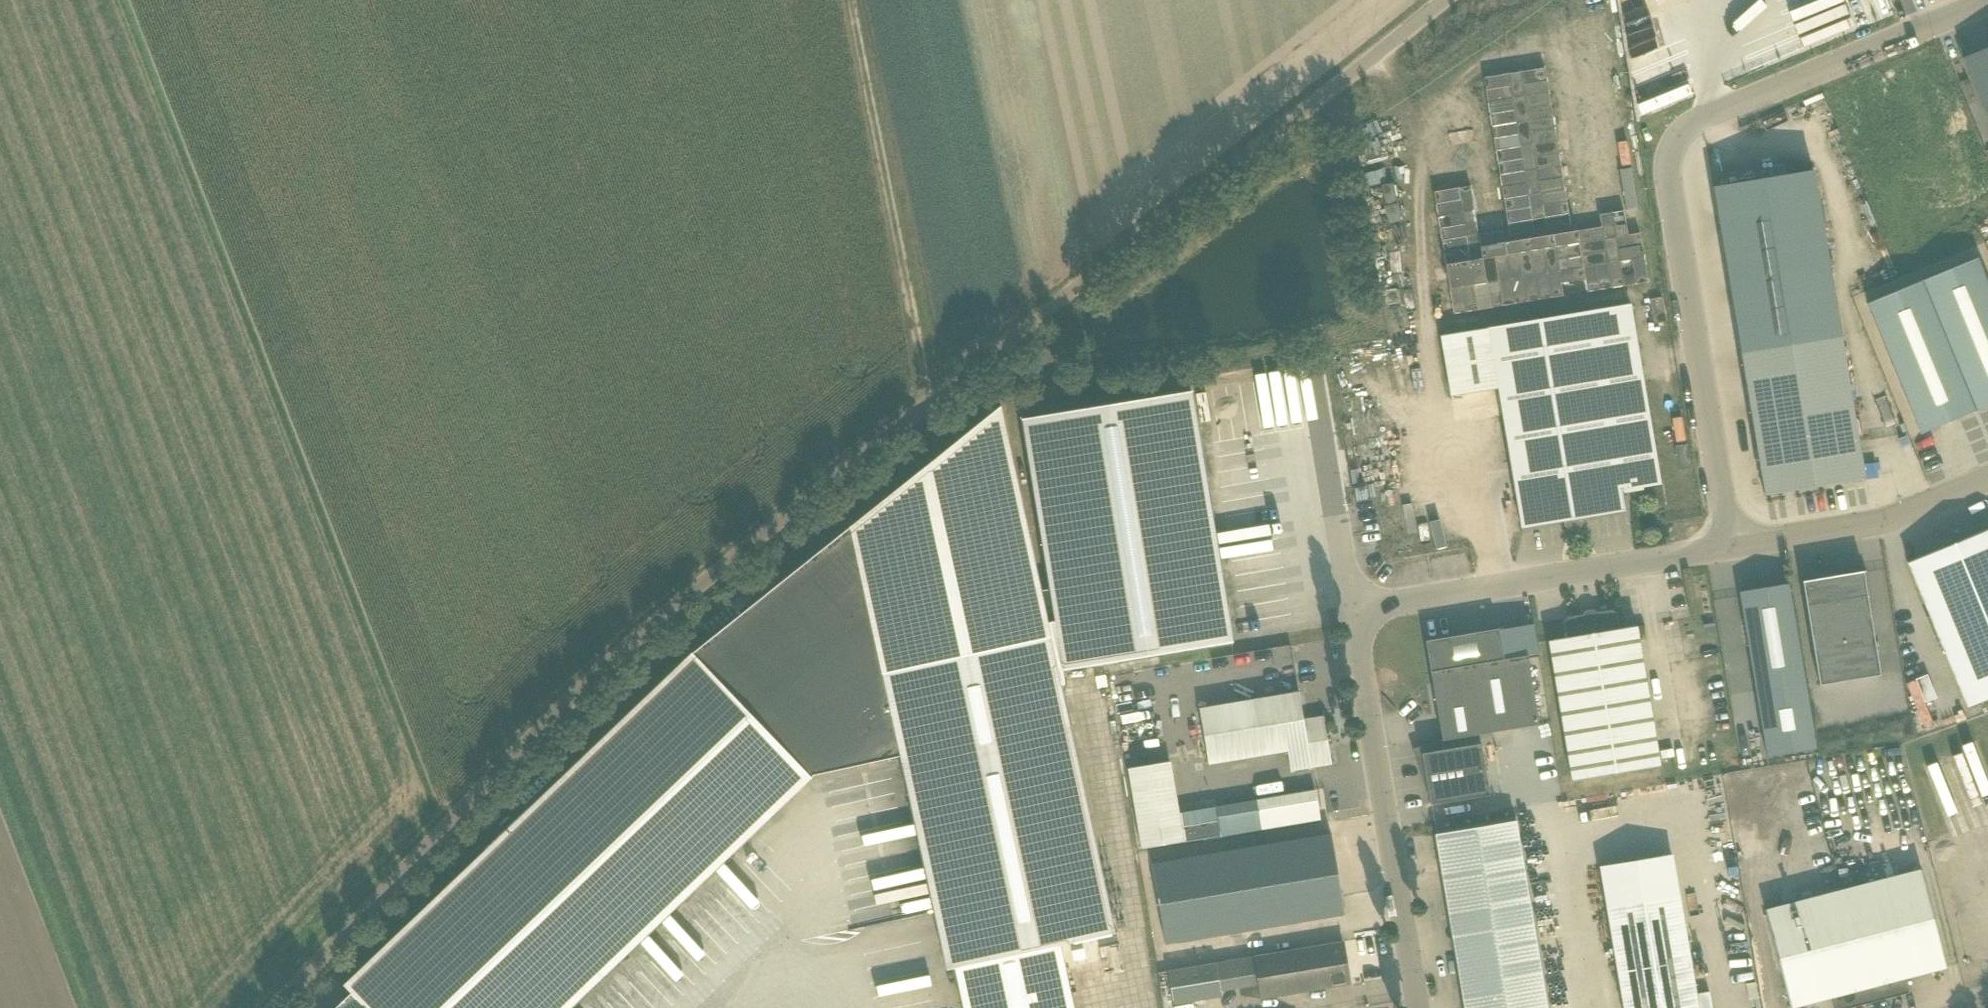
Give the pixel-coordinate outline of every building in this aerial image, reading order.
[(1586,289),(1644,281),(1606,11),(1567,17),(1566,6),(1538,10),(1541,28),(1511,32),(1512,45),(1478,50),(1483,82),(1417,91),(1439,251),(1431,252),(1438,302),(1451,300),(1453,311),(1563,295),(1561,282),(1584,278),(1586,289)] [(1963,58),(1987,118),(1987,47),(1963,58)] [(1868,304),(1921,434),(1987,406),(1987,283),(1978,258),(1868,304)] [(1522,526),(1521,527),(1565,520),(1573,523),(1577,522),(1582,517),(1626,509),(1621,491),(1661,485),(1658,470),(1670,469),(1645,301),(1489,328),(1489,333),(1468,338),(1467,331),(1400,341),(1407,376),(1474,365),(1472,360),(1494,357),(1522,526)] [(1740,353),(1764,497),(1865,479),(1841,336),(1740,353)] [(1041,590),(1057,671),(1233,642),(1192,391),(1023,419),(1051,589),(1041,590)] [(1057,671),(1041,590),(1001,407),(693,653),(345,985),(353,993),(337,1007),(570,1007),(814,775),(901,756),(947,969),(955,968),(964,1007),(1074,1007),(1060,945),(1115,933),(1057,671)] [(1968,708),(1987,700),(1987,529),(1908,562),(1968,708)] [(1804,583),(1820,685),(1881,675),(1864,573),(1866,572),(1866,571),(1802,581),(1803,583),(1804,583)] [(1789,584),(1740,592),(1757,693),(1768,758),(1817,750),(1806,685),(1789,584)] [(1660,766),(1637,626),(1619,629),(1617,613),(1612,610),(1597,612),(1594,617),(1586,618),(1582,615),(1568,617),(1564,622),(1567,638),(1549,641),(1572,781),(1660,766)] [(729,612),(720,620),(724,625),(733,617),(729,612)] [(1427,641),(1432,672),(1443,741),(1539,725),(1528,656),(1511,659),(1504,660),(1499,629),(1427,641)] [(1211,683),(1264,673),(1259,649),(1206,659),(1211,683)] [(1121,674),(1111,677),(1122,723),(1132,720),(1121,674)] [(1291,771),(1332,764),(1324,716),(1304,720),(1300,692),(1280,696),(1200,709),(1209,764),(1288,751),(1291,771)] [(1482,744),(1422,754),(1431,805),(1490,795),(1482,744)] [(1169,762),(1128,768),(1142,849),(1183,842),(1169,762)] [(1897,773),(1740,813),(1791,1007),(1842,995),(1845,1007),(1850,1007),(1901,995),(1896,981),(1947,967),(1897,773)] [(1316,789),(1216,807),(1222,837),(1321,820),(1316,789)] [(1465,1007),(1548,1007),(1516,821),(1436,834),(1465,1007)] [(1286,924),(1345,914),(1332,833),(1152,864),(1170,970),(1217,962),(1290,950),(1286,924)] [(1621,988),(1660,981),(1664,1007),(1699,1007),(1680,895),(1607,907),(1621,988)] [(1222,991),(1259,985),(1262,999),(1351,984),(1344,942),(1255,957),(1217,963),(1222,991)] [(1083,954),(1088,973),(1102,969),(1097,950),(1083,954)] [(1170,970),(1168,970),(1174,1005),(1223,996),(1222,991),(1217,963),(1217,962),(1170,970)]
